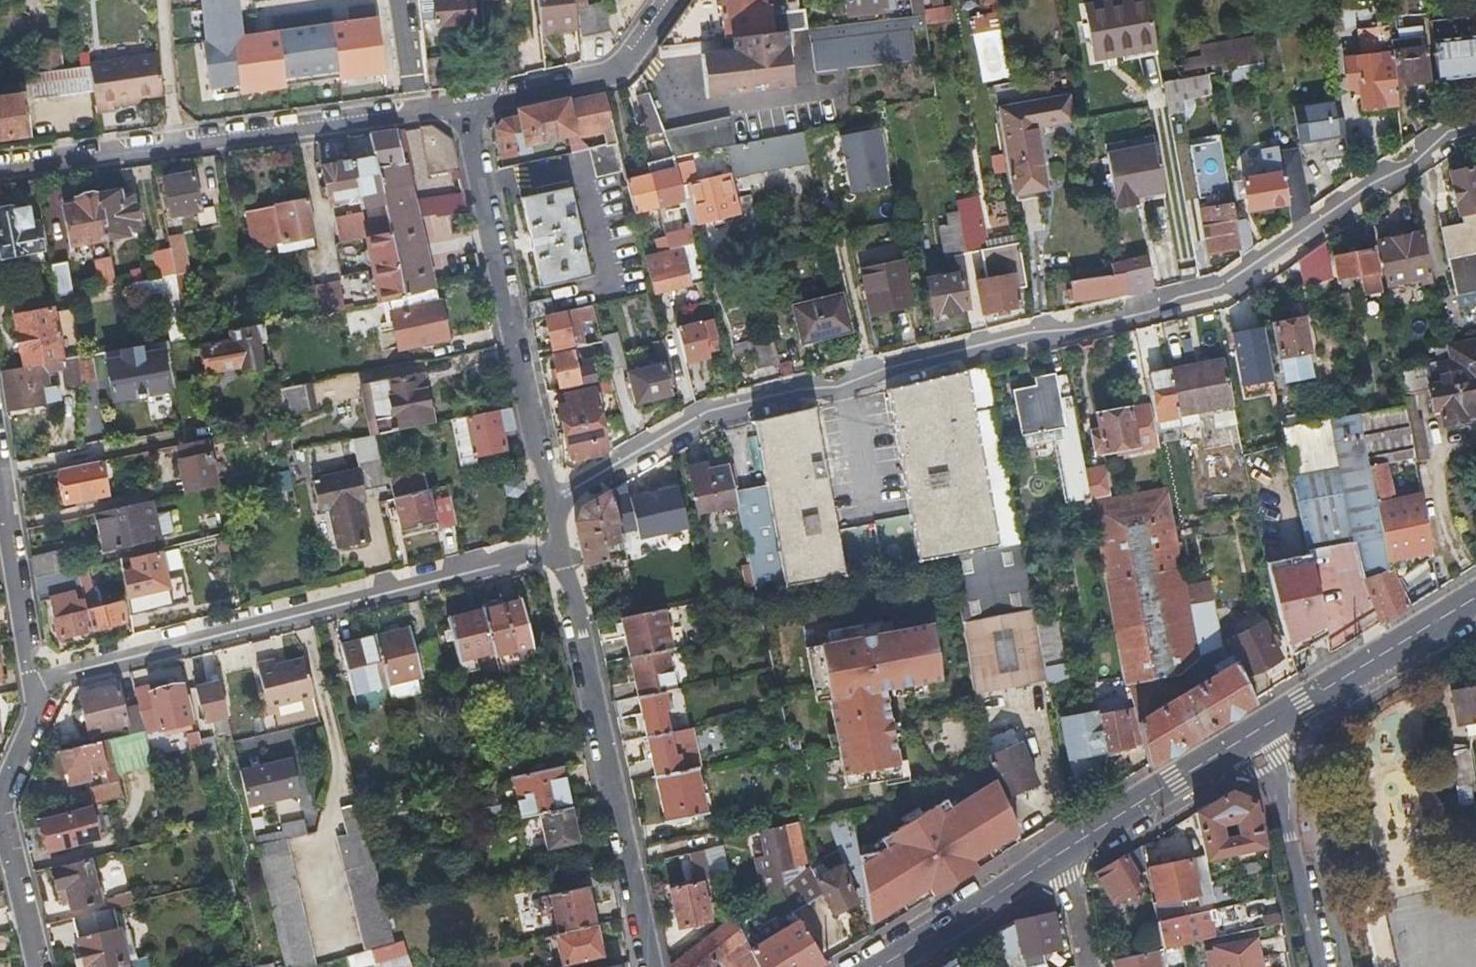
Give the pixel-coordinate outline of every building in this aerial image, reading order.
[(205,42),(201,42),(207,89),(237,85),(238,95),(284,89),(283,87),(282,80),(336,74),(337,81),(337,83),(383,78),(377,22),(350,25),(351,35),(344,36),(343,31),(333,32),(332,27),(276,33),(277,39),(267,40),(267,44),(259,45),(258,35),(241,37),(239,18),(232,19),(230,0),(200,0),(205,42)] [(232,19),(239,18),(237,0),(230,0),(232,19)] [(421,26),(473,21),(472,0),(420,0),(421,26)] [(580,39),(577,0),(538,0),(540,23),(544,22),(546,41),(580,39)] [(597,44),(609,43),(606,10),(588,11),(587,0),(577,0),(580,39),(585,39),(586,45),(597,44)] [(764,31),(760,7),(767,7),(767,0),(691,0),(661,42),(717,36),(730,35),(764,31)] [(842,15),(881,12),(880,8),(885,7),(885,0),(840,0),(842,15)] [(917,0),(906,0),(909,16),(920,15),(917,0)] [(1159,45),(1151,0),(1105,0),(1088,3),(1097,56),(1159,45)] [(1475,37),(1473,16),(1447,19),(1445,0),(1430,0),(1438,81),(1475,77),(1475,37)] [(951,6),(924,7),(924,23),(952,22),(951,6)] [(772,12),(775,30),(784,29),(796,28),(808,27),(805,8),(772,12)] [(913,58),(908,16),(808,27),(812,68),(819,72),(835,71),(839,66),(858,64),(862,68),(879,65),(882,61),(896,60),(899,63),(911,61),(913,58)] [(1390,32),(1395,86),(1427,82),(1424,52),(1417,53),(1416,42),(1401,43),(1399,20),(1389,22),(1390,32)] [(350,25),(332,27),(333,32),(343,31),(344,36),(351,35),(350,25)] [(775,30),(764,31),(730,35),(732,52),(719,54),(701,55),(705,97),(734,94),(791,87),(784,29),(775,30)] [(1005,31),(976,34),(980,82),(1009,79),(1005,31)] [(1397,106),(1395,86),(1390,32),(1362,35),(1365,63),(1347,65),(1350,96),(1359,95),(1361,110),(1397,106)] [(276,33),(258,35),(259,45),(267,44),(267,40),(277,39),(276,33)] [(730,35),(717,36),(719,54),(732,52),(730,35)] [(55,46),(25,50),(28,74),(58,71),(55,46)] [(1210,69),(1232,66),(1263,61),(1261,46),(1207,53),(1210,69)] [(1180,73),(1210,69),(1207,53),(1206,53),(1177,58),(1180,73)] [(88,65),(88,67),(91,91),(94,112),(113,110),(111,102),(161,96),(157,59),(160,58),(159,55),(88,65)] [(1168,97),(1183,95),(1180,73),(1177,58),(1162,60),(1168,97)] [(427,88),(427,92),(447,89),(444,59),(425,61),(427,88)] [(1263,61),(1232,66),(1233,78),(1265,73),(1263,61)] [(91,91),(88,67),(58,71),(28,74),(16,76),(17,88),(27,87),(29,99),(91,91)] [(1213,90),(1210,69),(1180,73),(1183,95),(1198,92),(1213,90)] [(336,74),(282,80),(283,87),(337,81),(336,74)] [(1015,202),(1030,198),(1045,195),(1029,117),(1067,109),(1063,83),(992,95),(1015,202)] [(601,158),(621,154),(605,93),(569,99),(578,135),(592,149),(601,158)] [(650,93),(646,95),(641,96),(650,124),(660,121),(650,93)] [(21,119),(19,99),(0,101),(0,142),(23,139),(21,119)] [(568,138),(578,135),(569,99),(522,108),(524,115),(507,118),(497,132),(504,161),(532,154),(530,147),(568,138)] [(1339,99),(1320,102),(1301,105),(1306,139),(1344,134),(1339,99)] [(439,122),(430,123),(421,125),(431,168),(455,163),(449,133),(439,122)] [(665,136),(672,157),(686,153),(708,148),(721,145),(715,124),(665,136)] [(1239,245),(1235,223),(1219,124),(1188,129),(1207,250),(1239,245)] [(839,134),(848,192),(890,186),(881,127),(839,134)] [(410,167),(402,128),(369,133),(373,153),(384,202),(387,219),(391,235),(404,294),(432,288),(406,168),(410,167)] [(803,157),(797,128),(721,145),(727,163),(730,175),(803,157)] [(1265,132),(1268,149),(1277,147),(1274,130),(1265,132)] [(578,135),(568,138),(571,153),(580,151),(585,156),(592,149),(578,135)] [(1156,141),(1106,149),(1115,204),(1118,203),(1118,205),(1122,207),(1131,206),(1133,203),(1133,201),(1136,200),(1134,193),(1164,188),(1156,141)] [(712,167),(727,163),(721,145),(708,148),(712,167)] [(1277,152),(1277,150),(1277,147),(1268,149),(1259,150),(1263,176),(1240,179),(1245,210),(1285,204),(1277,152)] [(624,168),(621,154),(601,158),(592,149),(599,174),(624,168)] [(1295,150),(1277,152),(1285,204),(1288,223),(1305,212),(1295,150)] [(373,153),(351,157),(361,203),(361,207),(384,202),(373,153)] [(686,153),(672,157),(685,202),(691,222),(735,210),(726,176),(691,186),(686,168),(685,165),(688,164),(686,153)] [(361,203),(351,157),(322,164),(330,204),(346,200),(347,207),(361,203)] [(649,163),(651,173),(661,208),(685,202),(672,157),(649,163)] [(1472,165),(1453,169),(1459,206),(1438,210),(1446,251),(1475,246),(1475,164),(1472,165)] [(179,216),(186,215),(200,212),(193,173),(165,177),(173,217),(179,216)] [(661,208),(651,173),(627,179),(636,214),(661,208)] [(165,177),(158,179),(166,218),(173,217),(165,177)] [(139,224),(136,204),(132,186),(99,192),(107,231),(140,225),(139,224)] [(539,287),(565,282),(590,276),(570,189),(520,199),(539,287)] [(63,239),(107,231),(99,192),(56,200),(63,239)] [(436,221),(467,215),(463,197),(433,204),(436,221)] [(958,208),(966,251),(980,248),(987,277),(976,279),(984,313),(1019,305),(1015,287),(1023,286),(1015,242),(989,247),(979,197),(956,201),(958,208)] [(246,210),(254,248),(284,242),(316,236),(308,198),(246,210)] [(143,202),(136,204),(139,224),(143,223),(147,222),(143,202)] [(946,255),(966,251),(958,208),(946,211),(949,222),(940,224),(946,255)] [(19,212),(13,213),(12,210),(0,212),(0,255),(39,248),(34,225),(27,226),(24,211),(19,212)] [(343,244),(368,239),(365,224),(363,214),(338,219),(343,244)] [(193,295),(179,216),(173,217),(166,218),(172,248),(177,274),(182,297),(193,295)] [(368,239),(391,235),(387,219),(365,224),(368,239)] [(1246,221),(1235,223),(1239,245),(1240,256),(1250,248),(1246,221)] [(1381,237),(1385,257),(1390,277),(1420,270),(1421,276),(1435,272),(1424,227),(1381,237)] [(667,234),(670,248),(686,244),(684,237),(682,230),(667,234)] [(661,250),(670,248),(667,234),(658,236),(661,250)] [(404,294),(391,235),(368,239),(369,248),(363,253),(366,262),(372,263),(374,276),(373,276),(369,279),(372,290),(378,292),(380,299),(388,297),(404,294)] [(670,248),(661,250),(647,254),(656,292),(706,280),(696,241),(686,244),(670,248)] [(1319,264),(1320,268),(1322,272),(1332,269),(1328,258),(1323,241),(1301,256),(1305,268),(1319,264)] [(1446,251),(1453,287),(1475,282),(1475,246),(1446,251)] [(156,251),(161,277),(177,274),(172,248),(164,250),(156,251)] [(744,266),(753,263),(750,249),(740,252),(744,266)] [(1107,257),(1110,270),(1121,268),(1125,290),(1126,293),(1154,286),(1147,251),(1107,257)] [(118,285),(115,268),(112,252),(97,255),(102,288),(118,285)] [(1356,255),(1350,256),(1334,259),(1337,276),(1341,275),(1349,274),(1362,272),(1365,292),(1383,289),(1379,269),(1377,269),(1373,252),(1356,255)] [(860,270),(866,291),(871,313),(911,303),(901,259),(860,270)] [(54,296),(62,295),(70,293),(65,261),(49,264),(54,296)] [(1121,268),(1110,270),(1068,277),(1072,299),(1125,290),(1121,268)] [(926,278),(930,295),(934,313),(968,305),(961,270),(926,278)] [(177,274),(161,277),(129,283),(131,297),(162,292),(171,342),(190,339),(182,297),(177,274)] [(1350,283),(1349,274),(1341,275),(1343,285),(1350,283)] [(320,313),(332,310),(343,308),(338,283),(315,288),(320,313)] [(432,288),(404,294),(388,297),(390,309),(388,309),(397,344),(446,334),(438,300),(437,300),(434,287),(432,288)] [(688,292),(691,303),(711,298),(708,287),(688,292)] [(843,290),(818,296),(793,302),(802,339),(852,327),(843,290)] [(544,312),(555,310),(551,293),(529,298),(533,315),(544,312)] [(591,302),(555,310),(544,312),(552,345),(574,340),(570,322),(594,316),(591,302)] [(687,322),(685,314),(683,305),(680,306),(676,315),(687,358),(712,351),(706,330),(715,327),(712,315),(687,322)] [(15,316),(23,365),(60,359),(52,310),(15,316)] [(1297,344),(1297,347),(1298,349),(1306,347),(1304,341),(1310,340),(1303,312),(1273,320),(1279,348),(1297,344)] [(198,349),(200,360),(202,371),(213,369),(215,376),(255,369),(260,368),(254,344),(264,343),(261,326),(226,332),(227,343),(198,349)] [(1266,327),(1233,331),(1241,397),(1274,393),(1266,327)] [(612,364),(620,362),(629,360),(621,329),(604,332),(612,364)] [(661,356),(644,360),(627,364),(636,398),(672,389),(664,355),(672,353),(667,333),(655,337),(661,356)] [(773,336),(763,339),(752,342),(758,365),(780,359),(773,336)] [(1444,414),(1446,422),(1470,418),(1470,416),(1475,415),(1475,337),(1451,342),(1455,357),(1446,359),(1441,361),(1445,380),(1432,384),(1434,389),(1437,406),(1442,405),(1444,414)] [(193,347),(191,338),(190,339),(171,342),(170,342),(172,351),(193,347)] [(560,384),(575,381),(590,378),(586,362),(578,363),(577,357),(602,351),(599,339),(577,344),(577,347),(553,352),(560,384)] [(1442,342),(1446,359),(1455,357),(1451,342),(1451,340),(1442,342)] [(170,342),(162,343),(164,353),(172,351),(170,342)] [(162,343),(76,357),(81,381),(109,376),(113,395),(169,385),(164,353),(162,343)] [(1226,354),(1172,364),(1182,408),(1236,397),(1226,354)] [(60,359),(23,365),(2,369),(7,405),(64,395),(61,379),(50,381),(47,367),(61,364),(65,383),(81,381),(76,357),(60,359)] [(926,563),(959,556),(1025,538),(988,363),(889,387),(926,563)] [(1428,363),(1399,370),(1405,403),(1410,402),(1413,419),(1409,420),(1414,447),(1416,459),(1431,456),(1424,417),(1420,418),(1415,392),(1434,389),(1432,384),(1428,363)] [(1182,408),(1172,364),(1153,368),(1164,426),(1184,422),(1182,408)] [(261,398),(262,404),(276,402),(274,390),(269,366),(260,368),(255,369),(261,398)] [(430,420),(425,395),(419,370),(364,382),(375,433),(430,420)] [(1066,497),(1092,492),(1085,464),(1067,372),(1054,374),(1054,371),(1035,375),(1037,383),(1014,387),(1027,444),(1053,439),(1066,497)] [(274,390),(276,402),(279,414),(312,408),(307,383),(274,390)] [(564,423),(602,414),(594,385),(566,392),(567,400),(559,402),(564,423)] [(557,394),(559,402),(567,400),(566,392),(557,394)] [(1111,406),(1103,408),(1095,410),(1099,424),(1090,425),(1095,447),(1117,443),(1119,449),(1161,440),(1151,397),(1126,403),(1125,400),(1110,402),(1111,406)] [(237,403),(238,409),(257,405),(262,404),(261,398),(237,403)] [(230,411),(235,431),(265,425),(280,421),(279,414),(276,402),(262,404),(257,405),(238,409),(230,411)] [(1410,402),(1405,403),(1409,420),(1413,419),(1410,402)] [(462,464),(469,462),(476,460),(474,450),(502,444),(499,425),(512,422),(508,403),(451,415),(462,464)] [(1361,410),(1378,496),(1386,534),(1391,557),(1398,571),(1400,576),(1435,559),(1421,488),(1394,493),(1387,452),(1414,447),(1409,420),(1405,403),(1361,410)] [(743,534),(759,606),(800,597),(855,583),(834,486),(815,405),(756,419),(760,440),(724,447),(727,462),(736,499),(743,534)] [(1304,406),(1283,409),(1286,420),(1306,417),(1304,406)] [(1386,534),(1378,496),(1361,410),(1306,417),(1286,420),(1314,549),(1358,540),(1370,584),(1387,618),(1413,602),(1400,576),(1398,571),(1391,557),(1386,534)] [(608,443),(602,414),(564,423),(569,445),(577,443),(578,451),(604,445),(608,443)] [(268,437),(283,434),(280,421),(265,425),(268,437)] [(177,443),(178,451),(180,459),(178,460),(184,492),(216,486),(206,437),(177,443)] [(571,452),(578,451),(577,443),(569,445),(571,452)] [(313,478),(317,498),(329,496),(331,505),(340,545),(368,538),(360,499),(365,498),(362,488),(388,482),(381,453),(357,459),(358,467),(313,478)] [(99,458),(79,462),(59,466),(67,505),(107,496),(99,458)] [(729,500),(736,499),(727,462),(705,466),(703,459),(685,462),(696,507),(729,500)] [(1092,492),(1093,498),(1112,494),(1105,460),(1085,464),(1092,492)] [(501,488),(512,491),(522,483),(520,471),(508,468),(498,475),(501,488)] [(274,491),(293,487),(290,471),(271,475),(274,491)] [(609,485),(618,519),(638,514),(635,503),(654,498),(649,476),(630,480),(629,475),(609,485)] [(393,492),(397,507),(400,523),(434,515),(436,523),(456,518),(446,479),(393,492)] [(1093,498),(1130,679),(1133,677),(1140,703),(1150,741),(1154,759),(1214,722),(1258,695),(1258,694),(1236,646),(1230,639),(1220,591),(1194,596),(1192,585),(1170,484),(1112,494),(1093,498)] [(624,545),(618,519),(609,485),(604,488),(582,500),(576,518),(582,547),(604,542),(604,541),(617,538),(620,546),(624,545)] [(319,508),(331,505),(329,496),(317,498),(319,508)] [(99,509),(102,528),(105,547),(162,534),(157,512),(155,498),(99,509)] [(737,536),(743,534),(736,499),(729,500),(737,536)] [(157,512),(162,534),(176,531),(172,509),(157,512)] [(959,556),(972,623),(1038,603),(1025,538),(959,556)] [(35,575),(67,568),(61,544),(31,551),(35,575)] [(165,551),(151,554),(137,556),(140,567),(134,568),(134,563),(124,564),(129,589),(130,596),(172,588),(165,551)] [(120,590),(129,589),(124,564),(123,555),(113,558),(115,570),(120,590)] [(92,562),(95,574),(115,570),(113,558),(92,562)] [(89,602),(100,599),(95,574),(92,562),(80,565),(89,602)] [(80,565),(67,568),(35,575),(39,599),(50,596),(60,637),(94,628),(89,602),(80,565)] [(1192,585),(1194,596),(1220,591),(1217,579),(1192,585)] [(523,593),(482,603),(493,643),(494,649),(534,638),(523,593)] [(100,599),(89,602),(94,628),(127,619),(122,599),(108,602),(107,597),(100,599)] [(493,643),(482,603),(445,612),(456,653),(493,643)] [(626,651),(657,644),(663,643),(655,603),(618,609),(626,651)] [(972,623),(982,693),(1030,682),(1054,677),(1050,661),(1038,603),(972,623)] [(1359,631),(1374,622),(1365,607),(1350,616),(1359,631)] [(936,614),(821,638),(843,770),(901,758),(885,683),(942,671),(936,614)] [(1234,636),(1243,654),(1251,672),(1285,656),(1268,620),(1234,636)] [(373,630),(386,680),(440,667),(431,636),(415,640),(410,621),(373,630)] [(351,689),(386,680),(373,630),(339,639),(351,689)] [(665,683),(657,644),(626,651),(635,690),(665,683)] [(291,659),(290,656),(289,652),(271,657),(283,701),(330,689),(320,652),(291,659)] [(1071,657),(1050,661),(1054,677),(1054,679),(1075,674),(1071,657)] [(131,683),(136,704),(142,729),(142,730),(175,723),(176,728),(189,725),(178,680),(147,687),(145,679),(131,683)] [(198,686),(202,702),(206,719),(224,716),(226,721),(231,720),(221,680),(198,686)] [(669,703),(665,683),(635,690),(643,732),(670,726),(666,704),(669,703)] [(142,729),(136,704),(121,707),(117,693),(123,691),(122,687),(116,689),(116,685),(80,695),(87,731),(123,722),(126,733),(142,729)] [(1475,732),(1475,686),(1448,692),(1455,725),(1469,722),(1471,733),(1475,732)] [(1100,701),(1102,711),(1117,708),(1115,698),(1100,701)] [(1110,749),(1102,711),(1100,701),(1081,705),(1083,714),(1067,717),(1075,756),(1110,749)] [(1110,749),(1150,741),(1140,703),(1117,708),(1102,711),(1110,749)] [(675,748),(670,726),(643,732),(652,772),(695,762),(691,745),(675,748)] [(114,767),(149,758),(142,730),(142,729),(126,733),(107,738),(114,767)] [(197,732),(200,746),(208,744),(205,730),(197,732)] [(186,734),(189,748),(200,746),(197,732),(186,734)] [(84,773),(83,769),(83,765),(99,762),(102,774),(106,774),(108,780),(87,786),(92,806),(121,798),(114,767),(107,738),(58,750),(65,778),(84,773)] [(1013,790),(1028,784),(1043,778),(1029,742),(997,753),(1013,790)] [(1110,749),(1075,756),(1077,766),(1083,765),(1085,775),(1103,771),(1104,776),(1115,774),(1110,749)] [(1455,787),(1464,785),(1472,783),(1465,749),(1449,753),(1455,787)] [(250,803),(276,797),(301,791),(293,758),(243,770),(250,803)] [(704,807),(695,762),(652,772),(653,778),(661,817),(704,807)] [(571,803),(570,801),(563,764),(515,772),(524,815),(571,803)] [(881,847),(859,851),(867,889),(868,893),(872,918),(919,889),(932,882),(937,890),(982,863),(976,854),(997,842),(1023,826),(1000,772),(946,806),(940,798),(891,829),(896,837),(881,847)] [(1232,794),(1214,805),(1195,816),(1208,861),(1264,847),(1254,800),(1232,794)] [(339,836),(369,949),(377,947),(396,942),(359,800),(342,804),(349,833),(339,836)] [(578,838),(571,803),(524,815),(531,848),(578,838)] [(91,810),(74,815),(41,824),(47,853),(97,840),(91,810)] [(794,870),(778,882),(796,908),(830,888),(837,906),(868,893),(867,889),(859,851),(851,813),(828,815),(848,859),(846,860),(845,859),(832,865),(829,860),(823,863),(825,866),(819,870),(811,857),(794,870)] [(767,891),(778,882),(794,870),(792,866),(797,863),(795,856),(804,855),(794,815),(760,822),(763,836),(765,844),(753,847),(759,873),(763,894),(767,891)] [(751,839),(753,847),(765,844),(763,836),(751,839)] [(304,965),(318,962),(287,838),(260,844),(290,966),(296,966),(304,965)] [(681,849),(682,855),(684,861),(694,858),(698,873),(711,870),(705,848),(704,843),(681,849)] [(720,844),(705,848),(711,870),(726,866),(720,844)] [(1096,874),(1104,889),(1112,904),(1143,887),(1127,857),(1096,874)] [(1155,906),(1183,901),(1185,901),(1199,898),(1192,863),(1149,872),(1155,906)] [(47,873),(50,881),(52,889),(62,887),(68,909),(91,903),(81,866),(47,873)] [(102,866),(102,882),(123,883),(123,866),(102,866)] [(695,920),(695,922),(696,925),(704,923),(703,918),(711,915),(703,880),(672,886),(679,923),(695,920)] [(548,890),(558,928),(589,920),(580,882),(548,890)] [(736,915),(765,966),(810,966),(823,959),(828,956),(796,908),(778,882),(767,891),(773,901),(759,908),(763,916),(778,907),(786,921),(763,934),(747,907),(736,915)] [(100,902),(102,913),(104,913),(128,906),(126,895),(100,902)] [(1185,915),(1183,901),(1155,906),(1152,907),(1153,915),(1158,914),(1159,920),(1185,915)] [(1249,929),(1280,921),(1277,906),(1245,913),(1249,929)] [(736,915),(730,911),(671,958),(673,966),(702,966),(726,952),(730,959),(740,953),(748,966),(765,966),(736,915)] [(104,913),(102,913),(70,922),(81,966),(117,966),(104,913)] [(1157,934),(1161,948),(1182,944),(1190,942),(1185,915),(1159,920),(1155,921),(1157,934)] [(1054,958),(1063,956),(1055,917),(1015,924),(996,935),(1003,966),(1047,966),(1045,960),(1054,958)] [(568,960),(598,952),(591,919),(589,920),(558,928),(555,929),(563,961),(552,963),(553,966),(570,966),(568,960)] [(1132,955),(1161,948),(1157,934),(1129,940),(1132,955)] [(1255,942),(1217,950),(1221,966),(1260,966),(1255,942)] [(1182,944),(1161,948),(1132,955),(1112,959),(1114,966),(1187,966),(1182,944)] [(369,949),(351,954),(354,966),(382,966),(377,947),(369,949)] [(586,966),(620,966),(618,959),(586,966)]
